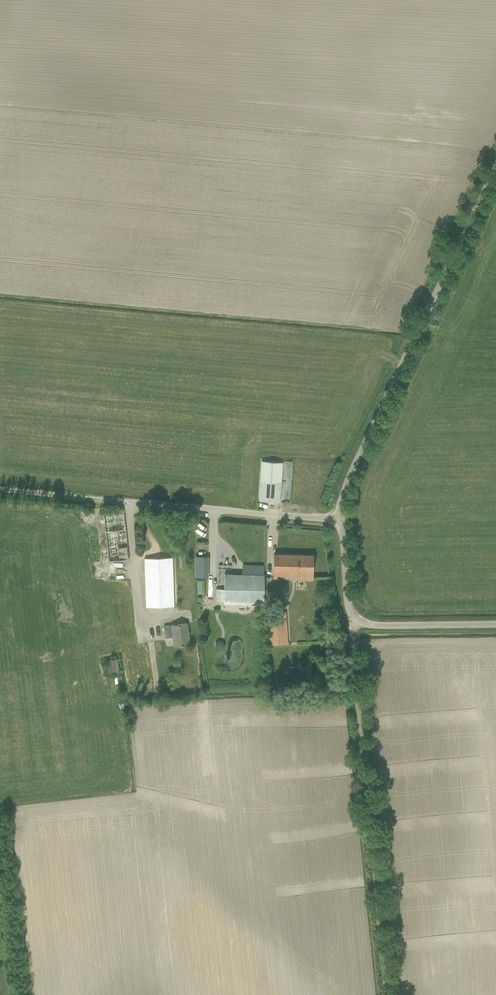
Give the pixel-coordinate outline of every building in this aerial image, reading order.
[(261,462),(259,501),(279,502),(282,462),(261,461),(261,462)] [(103,513),(109,561),(130,559),(124,510),(103,513)] [(273,554),(273,578),(293,578),(313,578),(313,555),(273,554)] [(172,558),(144,559),(146,608),(174,607),(172,558)] [(224,589),(216,589),(216,601),(224,601),(224,604),(264,605),(264,575),(224,574),(224,589)] [(268,614),(270,637),(287,636),(285,612),(268,614)] [(187,624),(164,627),(165,638),(173,637),(174,646),(190,644),(187,624)] [(208,643),(214,650),(220,645),(214,638),(208,643)] [(105,715),(103,707),(95,709),(96,716),(105,715)]
